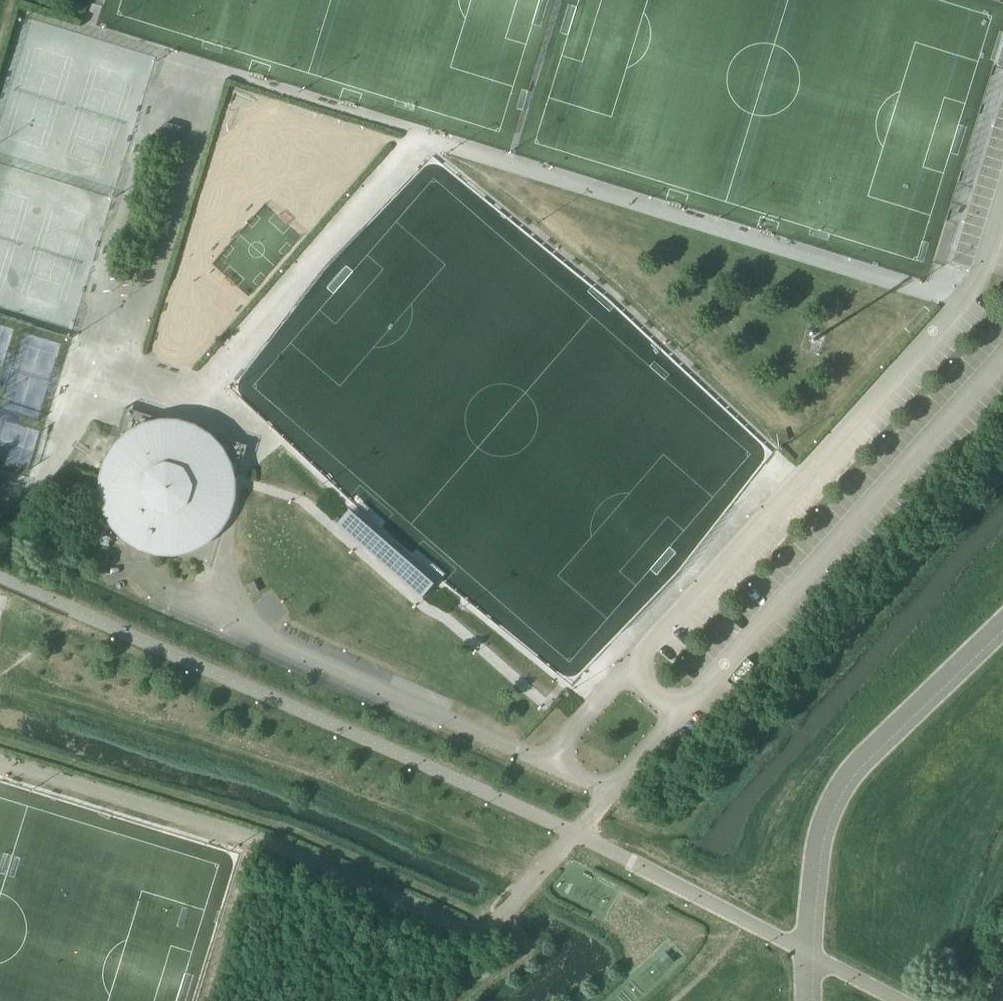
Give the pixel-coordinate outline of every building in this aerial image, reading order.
[(209,568),(210,568),(233,494),(237,480),(247,446),(125,408),(105,473),(104,477),(99,492),(96,500),(87,530),(124,542),(209,568)] [(356,503),(368,514),(371,511),(359,500),(356,503)] [(421,597),(434,582),(349,508),(336,523),(421,597)] [(426,565),(439,575),(441,572),(429,562),(426,565)] [(246,585),(251,596),(259,592),(254,582),(246,585)]
